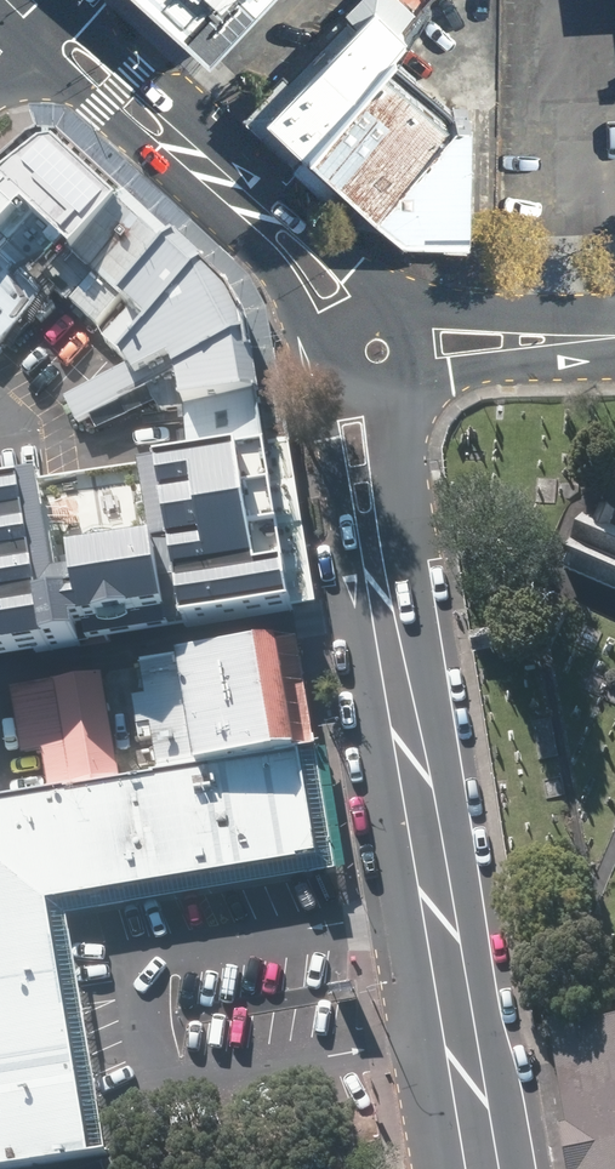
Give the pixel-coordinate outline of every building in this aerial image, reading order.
[(207,50),(253,0),(152,0),(207,50)] [(372,47),(289,137),(381,220),(464,219),(463,130),(372,47)] [(188,400),(188,459),(264,446),(244,317),(229,289),(60,143),(58,146),(41,148),(5,179),(0,175),(0,355),(71,295),(131,363),(69,393),(79,418),(180,374),(188,400)] [(264,446),(188,459),(0,490),(0,656),(291,607),(264,446)] [(582,512),(560,563),(614,587),(614,525),(611,524),(614,515),(614,509),(600,502),(594,517),(582,512)] [(277,749),(257,631),(156,648),(176,766),(277,749)] [(114,780),(98,682),(21,695),(37,793),(114,780)] [(295,752),(0,800),(0,1154),(106,1140),(67,900),(313,860),(295,752)] [(537,1015),(560,1168),(614,1168),(614,1004),(537,1015)]
